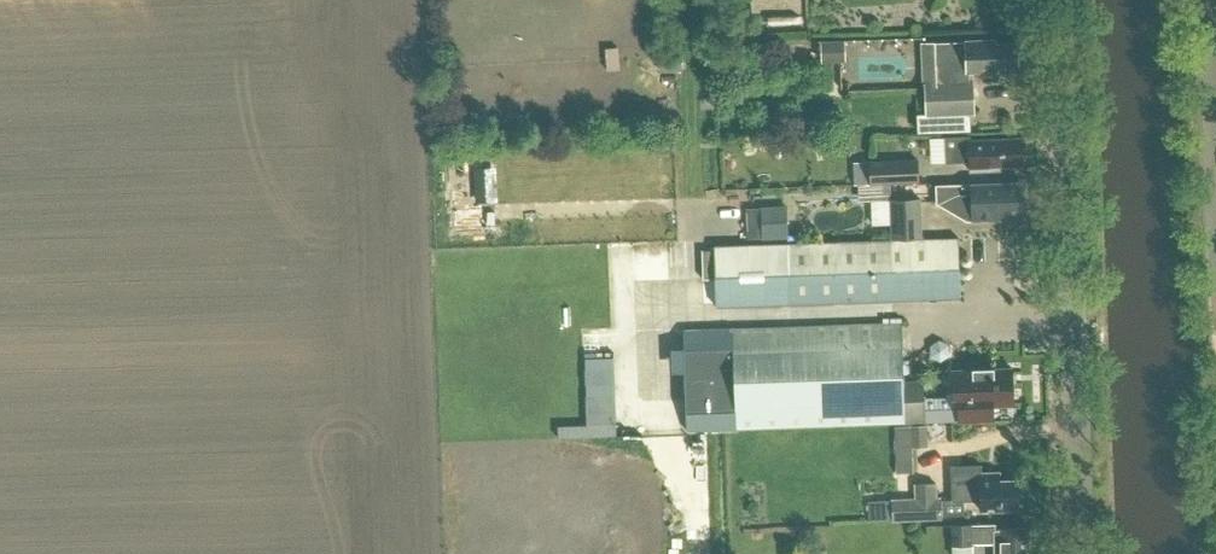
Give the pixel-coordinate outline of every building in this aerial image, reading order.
[(1013,61),(1018,57),(1018,48),(1013,46),(1013,42),(993,42),(993,39),(964,39),(964,42),(936,42),(937,80),(921,80),(922,112),(913,112),(914,131),(967,129),(966,111),(969,110),(968,79),(965,79),(964,70),(994,69),(993,65),(1013,64),(1013,61)] [(821,41),(821,62),(843,62),(843,41),(821,41)] [(682,54),(659,55),(660,71),(683,71),(682,54)] [(944,163),(969,162),(970,170),(997,169),(1000,165),(1021,164),(1020,137),(971,139),(971,136),(943,137),(944,163)] [(853,184),(919,183),(919,159),(869,160),(869,162),(853,163),(853,184)] [(1023,213),(1022,195),(1024,194),(1024,187),(1022,186),(1022,184),(936,186),(936,203),(964,219),(999,219),(999,214),(1023,213)] [(890,196),(891,238),(922,237),(921,195),(890,196)] [(763,206),(764,238),(789,237),(788,205),(763,206)] [(959,238),(714,246),(716,307),(961,299),(959,238)] [(732,329),(683,331),(686,430),(735,428),(903,422),(926,422),(959,421),(959,422),(994,421),(993,406),(1014,405),(1013,369),(953,370),(954,397),(925,398),(925,380),(903,381),(901,324),(732,329)] [(895,426),(896,473),(913,472),(912,447),(928,447),(927,425),(895,426)] [(965,501),(965,500),(980,500),(980,510),(1018,509),(1017,479),(1000,480),(999,472),(979,472),(979,464),(952,465),(953,499),(942,500),(941,497),(936,498),(936,482),(914,483),(914,498),(867,500),(868,518),(891,517),(891,519),(942,518),(942,515),(958,515),(964,509),(963,502),(965,501)] [(973,544),(994,543),(994,553),(1029,553),(1029,528),(996,530),(995,524),(950,525),(951,546),(973,546),(973,544)]
